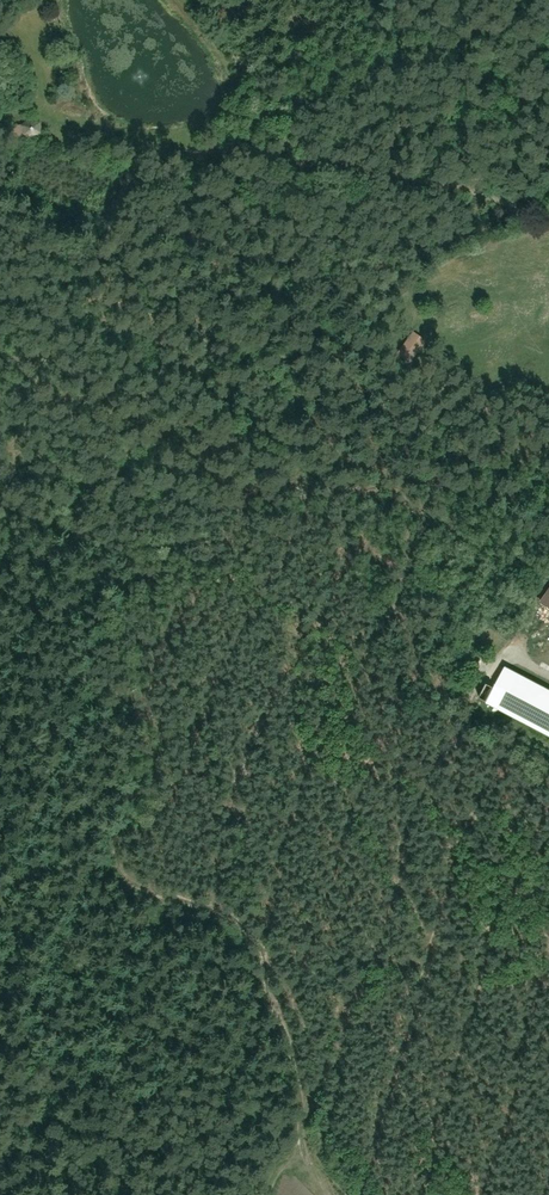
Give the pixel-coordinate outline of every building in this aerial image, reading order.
[(39,118),(17,126),(22,139),(43,131),(39,118)] [(487,703),(548,736),(548,688),(507,666),(487,703)]
